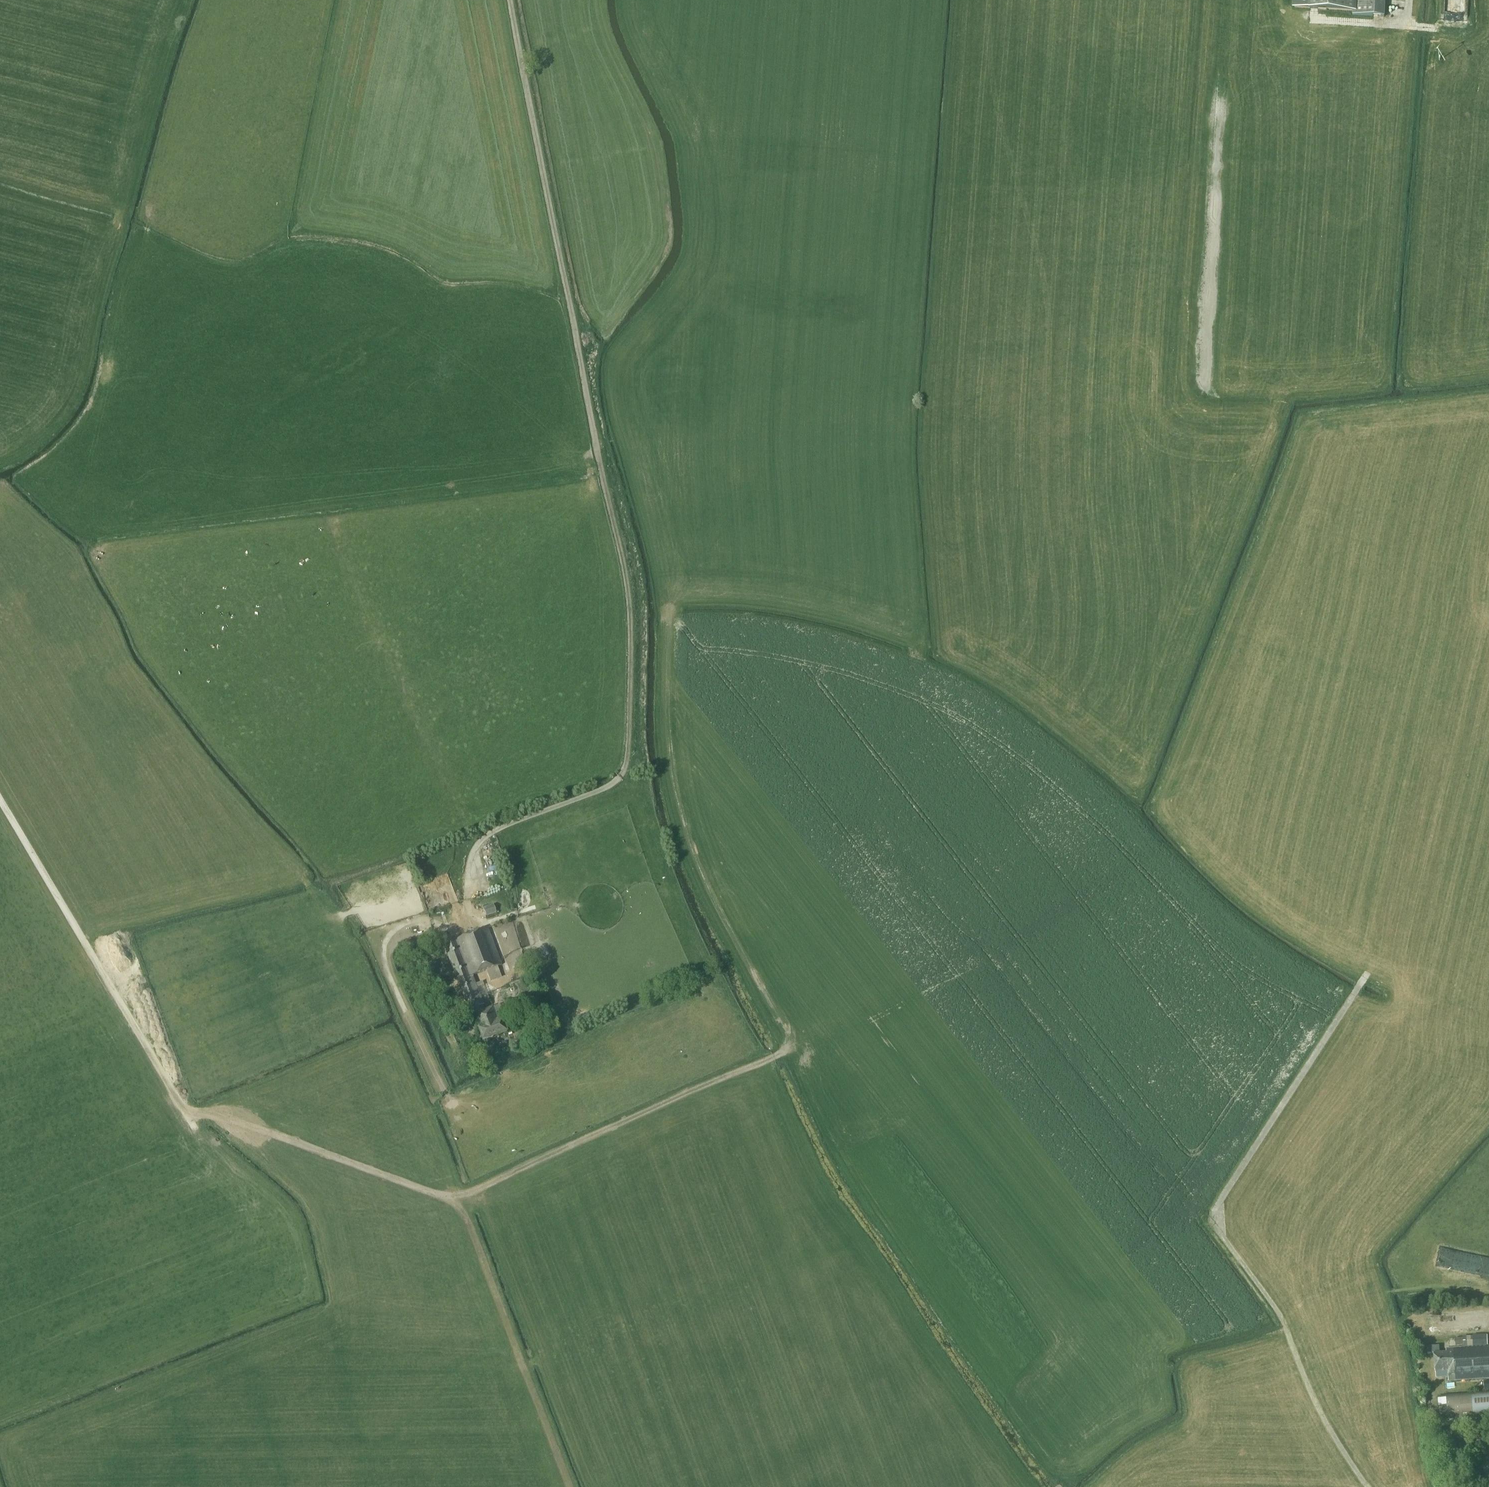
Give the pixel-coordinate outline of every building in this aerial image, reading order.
[(1294,7),(1310,8),(1355,11),(1355,15),(1386,16),(1387,0),(1295,0),(1294,7)] [(1467,20),(1467,0),(1445,0),(1445,20),(1467,20)] [(493,904),(483,908),(485,916),(496,912),(493,904)] [(473,975),(486,970),(490,981),(501,977),(497,966),(503,964),(489,927),(445,943),(471,1015),(476,1013),(480,1025),(479,1026),(480,1027),(478,1027),(483,1040),(507,1031),(502,1018),(501,1019),(501,1018),(497,1019),(492,1006),(484,1009),(483,1004),(484,1004),(473,975)] [(584,1022),(593,1017),(589,1011),(580,1015),(584,1022)] [(1463,1337),(1454,1337),(1455,1346),(1464,1345),(1463,1337)] [(1486,1344),(1486,1345),(1446,1347),(1447,1352),(1434,1352),(1435,1371),(1436,1371),(1437,1376),(1448,1375),(1449,1379),(1488,1377),(1488,1344),(1486,1344)] [(1472,1393),(1473,1414),(1488,1413),(1488,1392),(1472,1393)]
